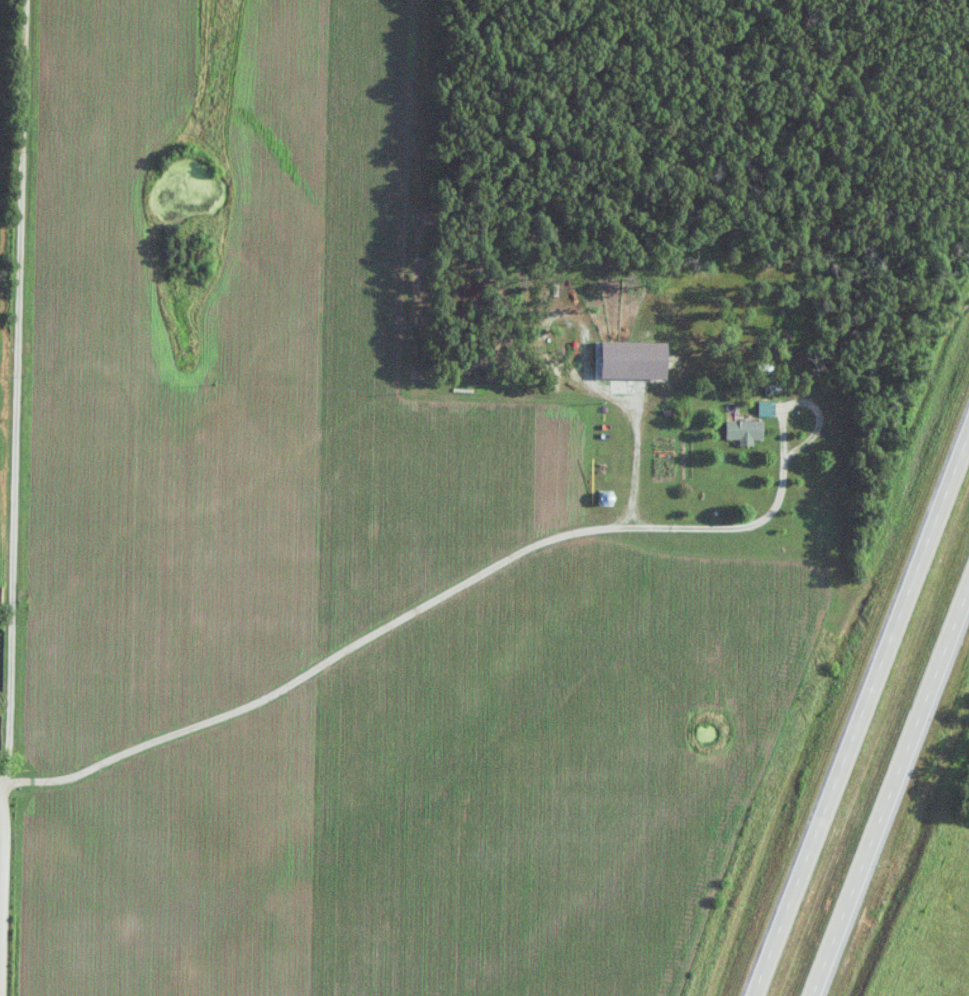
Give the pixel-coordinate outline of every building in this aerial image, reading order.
[(742,446),(756,446),(756,440),(766,440),(766,421),(727,421),(727,440),(742,440),(742,446)]
